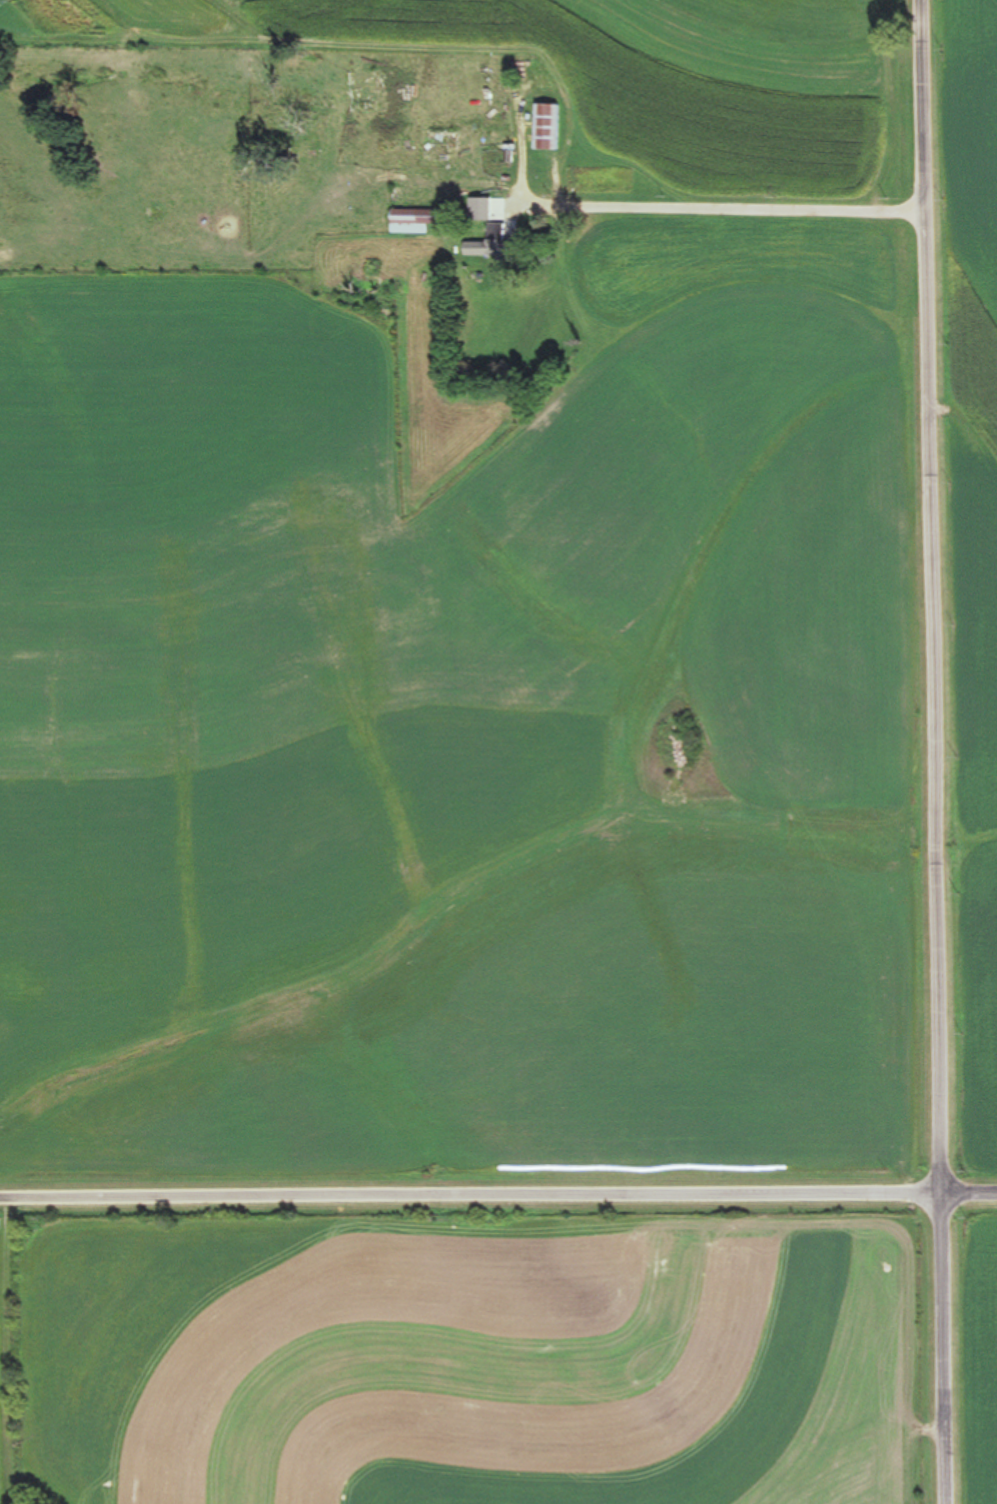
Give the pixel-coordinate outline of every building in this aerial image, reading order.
[(562,150),(562,105),(537,104),(537,150),(562,150)] [(432,162),(452,162),(452,153),(432,153),(432,162)] [(431,234),(431,211),(395,211),(395,234),(431,234)]
